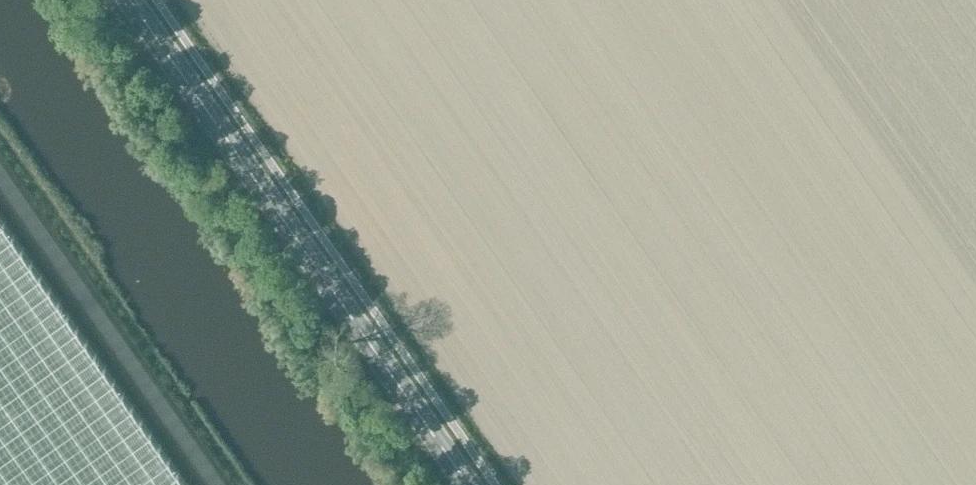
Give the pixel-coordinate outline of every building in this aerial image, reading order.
[(0,211),(0,484),(193,484),(0,211)]
